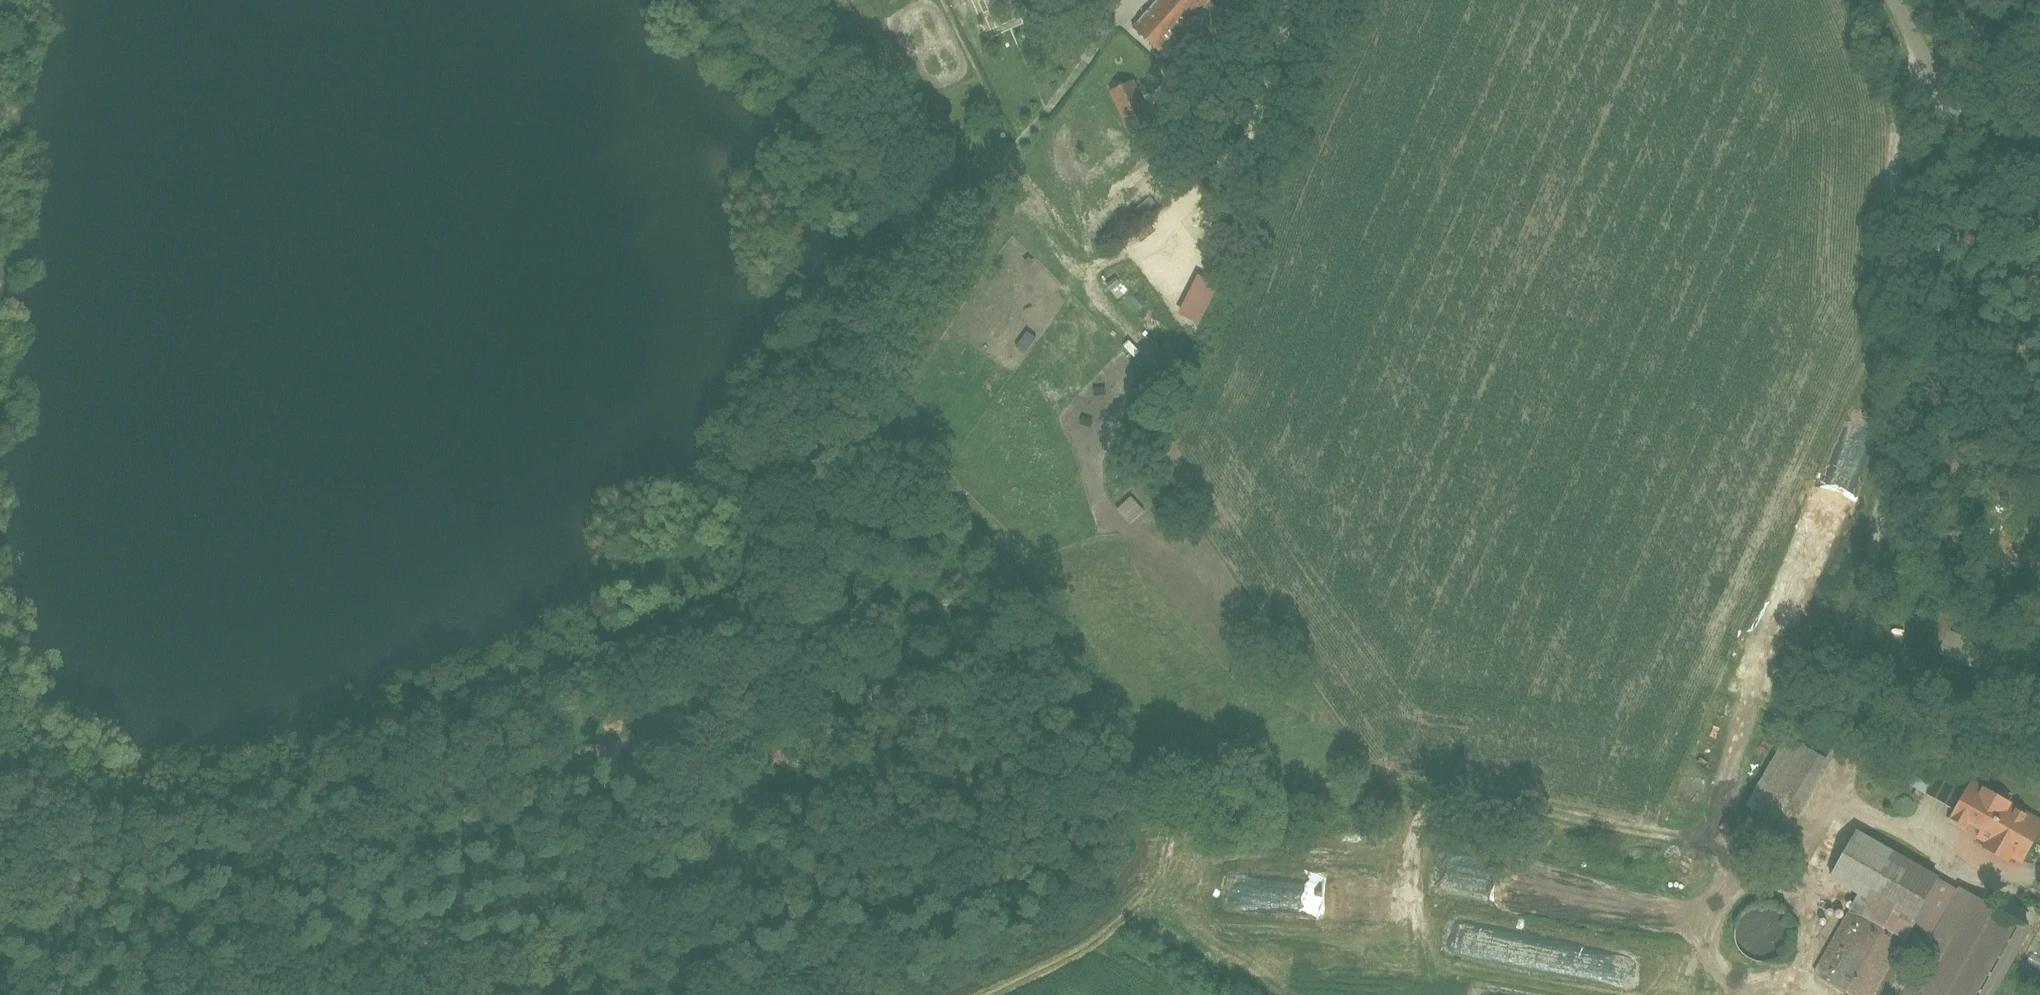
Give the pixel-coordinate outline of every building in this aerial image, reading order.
[(1136,30),(1166,53),(1207,0),(1159,0),(1136,30)] [(1132,80),(1110,91),(1131,134),(1153,123),(1132,80)] [(1182,314),(1205,324),(1223,283),(1200,273),(1182,314)] [(1930,646),(1968,663),(1977,641),(1940,625),(1930,646)] [(1797,733),(1754,804),(1797,830),(1840,759),(1797,733)] [(1941,771),(1931,790),(1966,809),(1977,790),(1941,771)] [(1980,783),(1977,790),(1966,809),(1961,818),(1987,832),(1985,838),(1994,843),(1991,847),(2015,860),(2019,854),(2033,861),(2039,848),(2039,816),(1980,783)] [(1833,875),(1859,840),(1846,830),(1842,836),(1836,832),(1814,861),(1833,875)] [(1865,830),(1839,876),(1869,893),(1826,969),(1873,994),(1881,994),(1917,931),(1948,877),(1865,830)] [(1917,931),(1935,941),(1966,887),(1948,877),(1917,931)] [(2039,943),(2039,929),(1966,887),(1935,941),(1905,994),(2010,994),(2039,943)] [(1531,946),(1533,924),(1487,920),(1485,942),(1531,946)]
